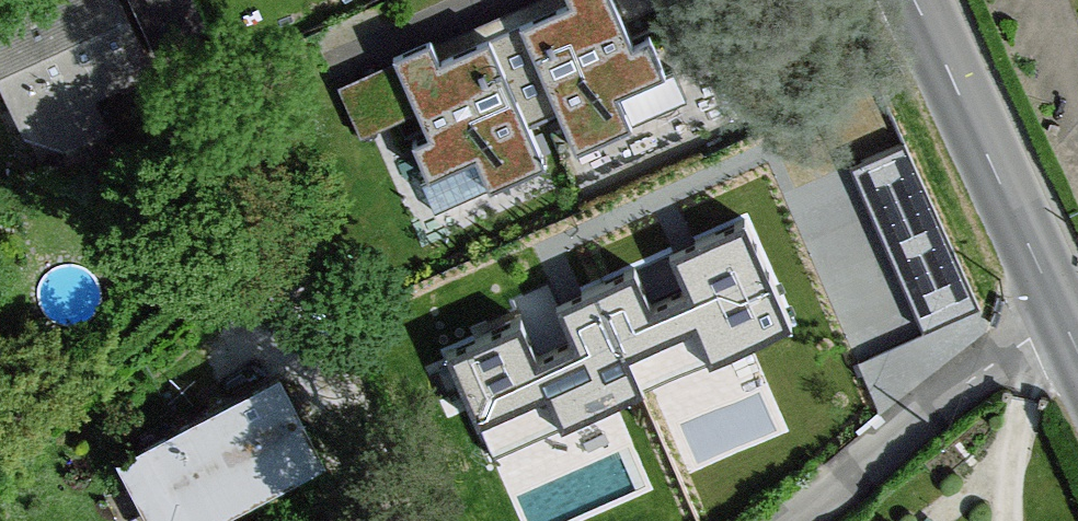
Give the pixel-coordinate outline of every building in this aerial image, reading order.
[(0,25),(0,67),(28,127),(43,134),(97,109),(90,91),(149,63),(120,0),(41,0),(44,5),(0,25)] [(195,0),(133,0),(158,51),(208,27),(195,0)] [(525,34),(561,116),(578,156),(688,108),(674,75),(663,80),(649,46),(631,53),(618,23),(670,0),(565,0),(571,14),(525,34)] [(525,34),(489,48),(527,131),(561,116),(525,34)] [(429,51),(339,91),(362,140),(416,116),(429,145),(413,152),(427,184),(422,186),(436,218),(544,170),(527,131),(489,48),(438,71),(429,51)] [(978,311),(905,147),(851,171),(924,335),(978,311)] [(640,383),(788,319),(745,220),(673,251),(691,290),(650,308),(634,270),(597,286),(640,383)] [(640,383),(597,286),(561,302),(580,345),(539,362),(520,320),(449,351),(491,447),(640,383)] [(134,454),(169,520),(178,520),(315,449),(279,378),(134,454)]
